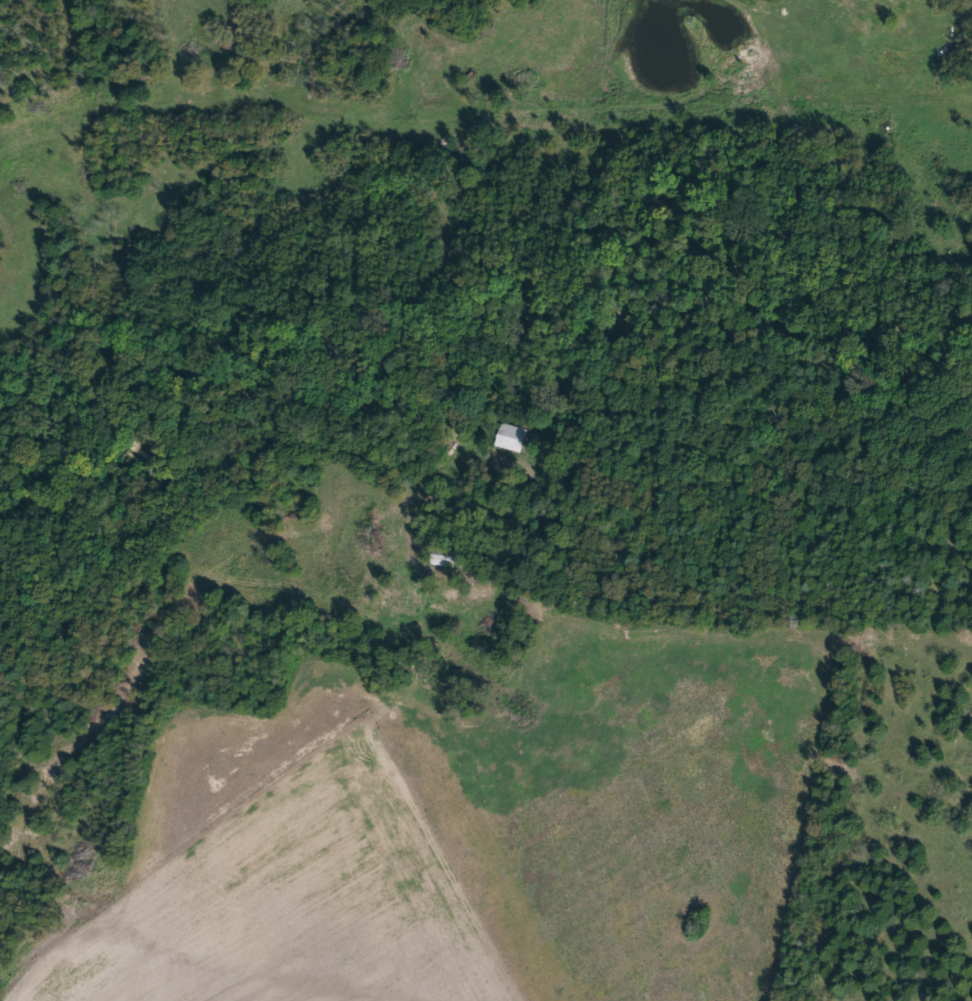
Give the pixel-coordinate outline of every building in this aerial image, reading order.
[(524,440),(516,465),(484,456),(489,438),(497,440),(499,433),(524,440)] [(438,659),(428,677),(421,674),(431,655),(438,659)]
